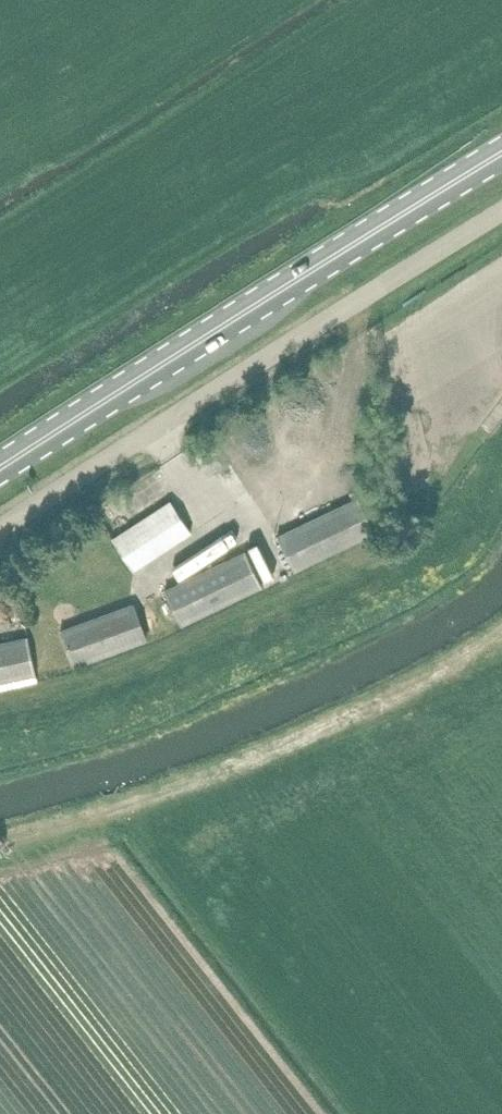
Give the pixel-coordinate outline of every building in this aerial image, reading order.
[(294,571),(377,532),(359,498),(277,536),(294,571)] [(192,533),(189,528),(171,500),(142,519),(163,552),(192,533)] [(134,570),(163,552),(142,519),(113,537),(134,570)] [(183,626),(264,587),(245,550),(165,588),(183,626)] [(73,667),(146,640),(133,604),(60,631),(73,667)] [(35,675),(27,637),(0,643),(0,682),(35,675)]
